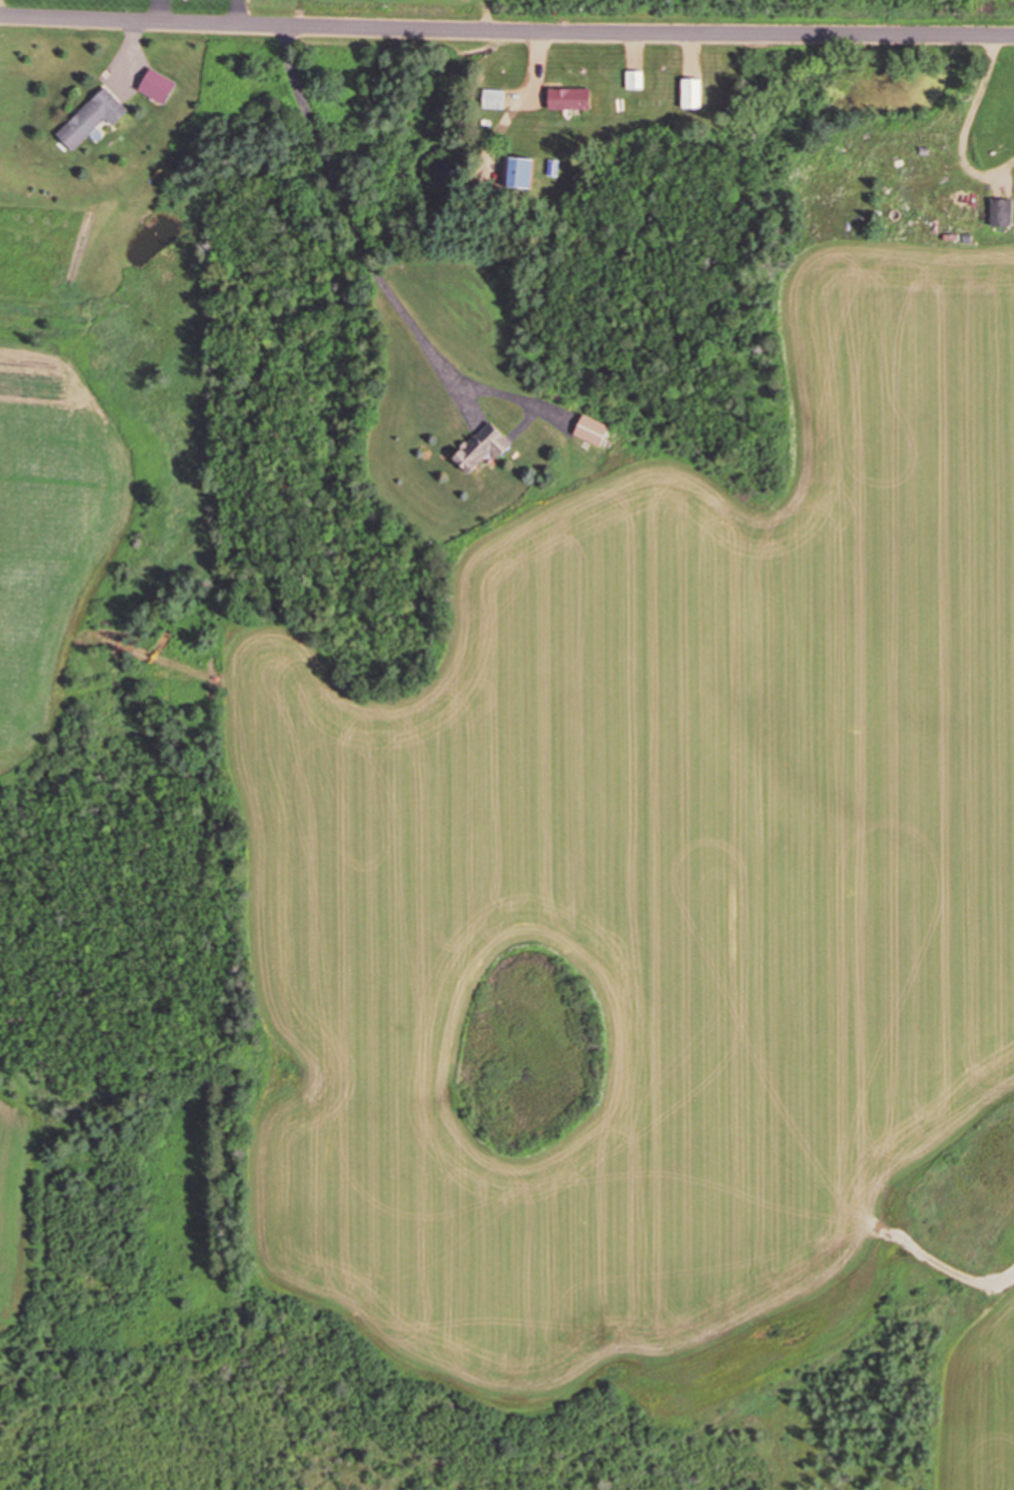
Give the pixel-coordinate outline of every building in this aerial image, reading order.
[(175,82),(149,66),(136,88),(161,104),(175,82)] [(642,88),(642,69),(624,69),(624,89),(642,88)] [(700,107),(700,77),(680,77),(680,107),(700,107)] [(70,150),(105,118),(110,124),(126,109),(105,86),(55,133),(70,150)] [(546,108),(589,108),(589,87),(546,87),(546,108)] [(504,108),(504,88),(482,88),(482,108),(504,108)] [(988,225),(1012,225),(1012,198),(988,198),(988,225)] [(572,434),(600,446),(609,425),(582,413),(572,434)] [(496,457),(511,443),(489,420),(452,457),(469,474),(490,452),(496,457)]
